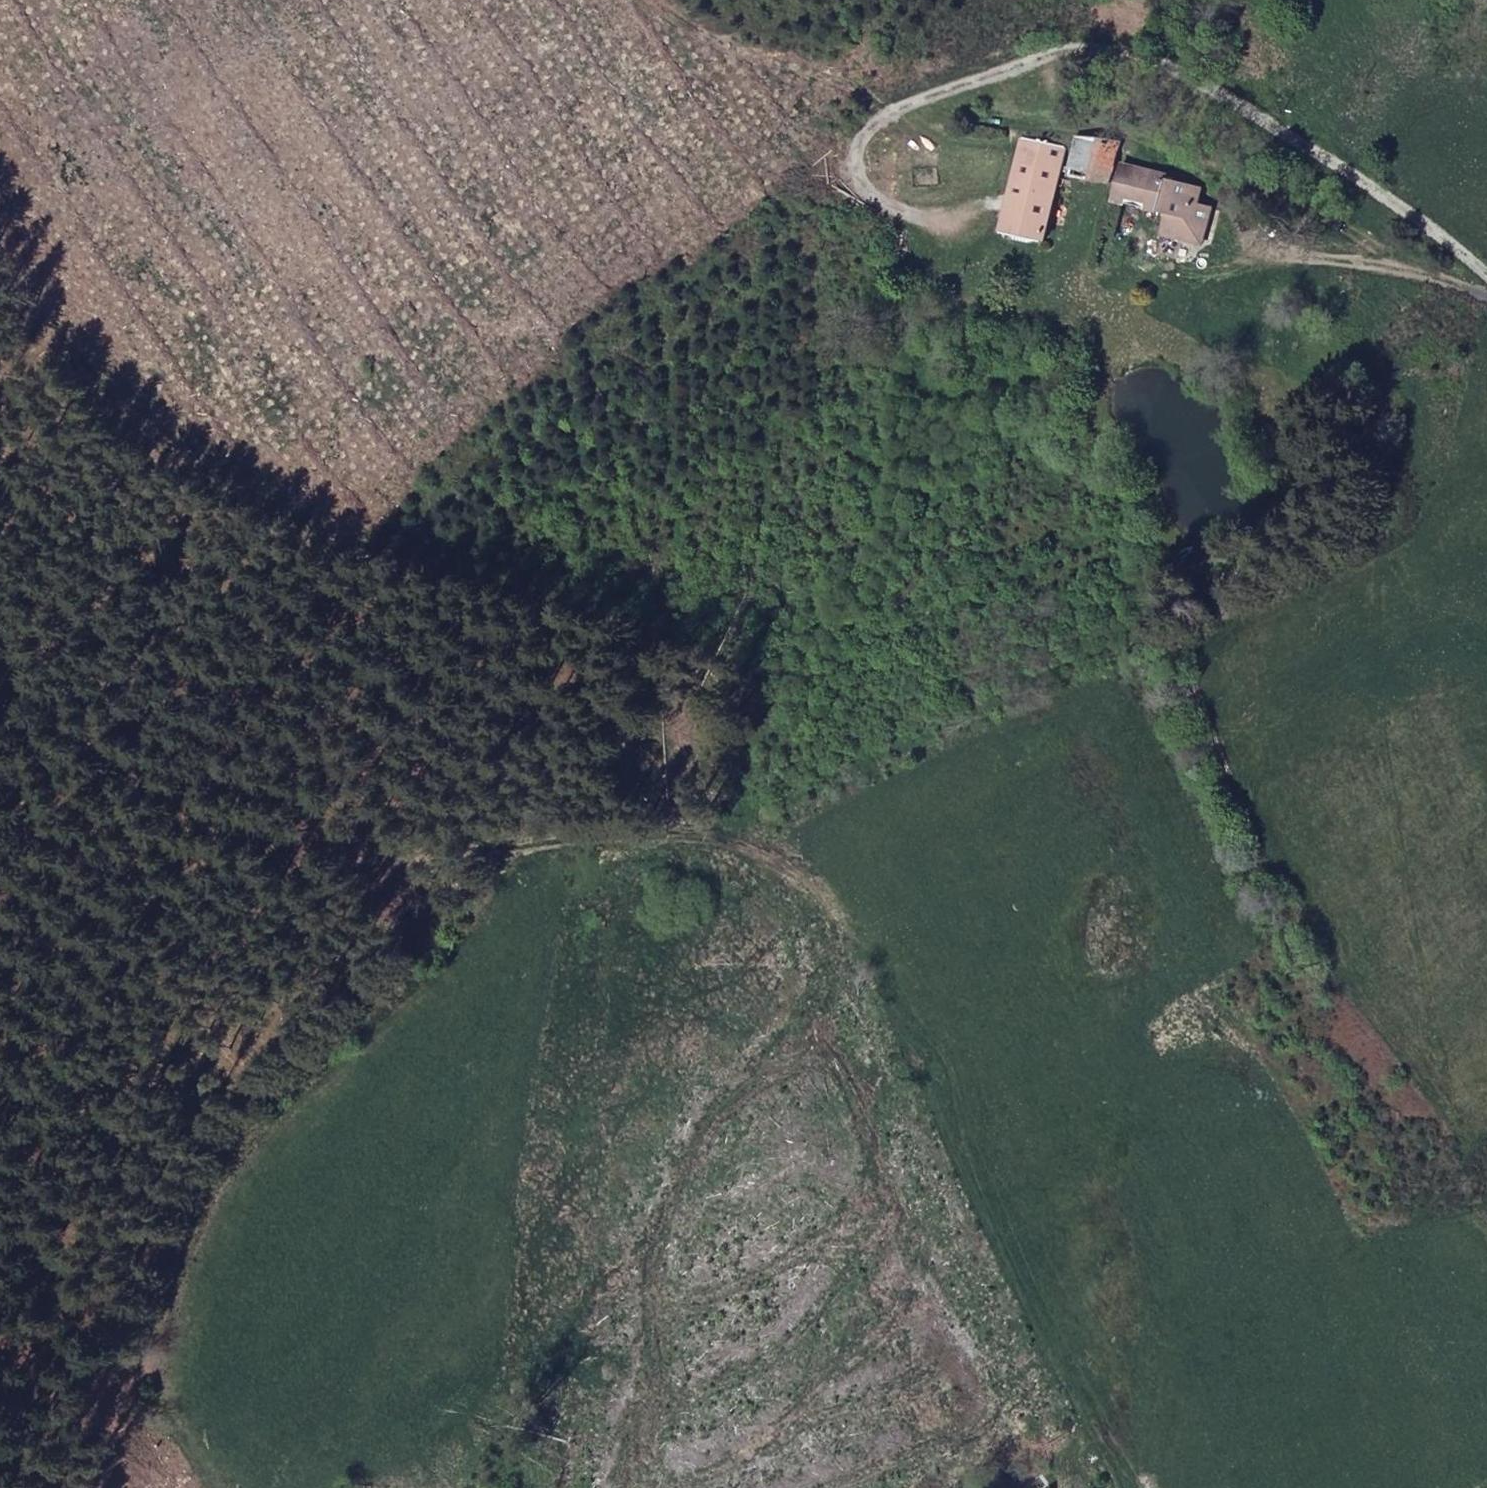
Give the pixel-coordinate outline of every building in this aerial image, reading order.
[(1085,180),(1095,139),(1075,134),(1065,175),(1085,180)] [(1019,138),(997,231),(1043,242),(1065,149),(1019,138)] [(1109,186),(1119,145),(1095,139),(1085,180),(1109,186)] [(1202,187),(1118,166),(1109,202),(1163,215),(1158,235),(1202,246),(1212,207),(1198,204),(1202,187)]
